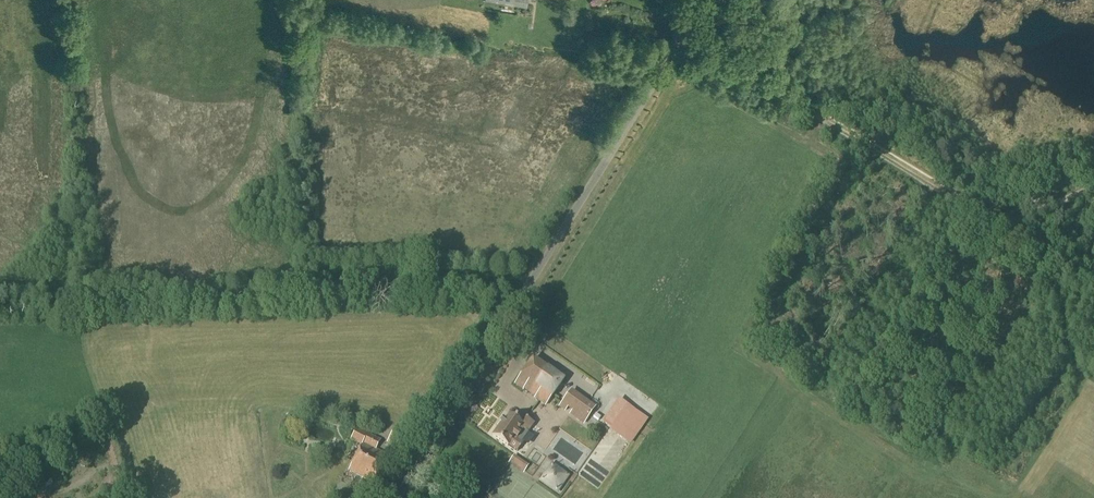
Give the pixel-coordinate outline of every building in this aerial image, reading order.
[(562,381),(532,359),(515,384),(545,405),(562,381)] [(570,392),(560,407),(565,411),(567,408),(571,411),(569,414),(583,423),(594,408),(570,392)] [(634,443),(652,418),(622,397),(604,422),(634,443)] [(516,452),(523,443),(514,437),(520,428),(527,433),(533,424),(524,417),(519,423),(509,416),(504,421),(502,420),(499,423),(500,424),(492,436),(507,446),(516,452)] [(413,439),(395,428),(388,439),(406,450),(413,439)] [(375,450),(379,441),(356,429),(350,440),(361,446),(348,470),(363,478),(361,481),(367,485),(369,481),(373,483),(387,456),(375,450)] [(550,449),(579,470),(591,455),(562,433),(550,449)] [(528,473),(531,466),(515,458),(512,465),(528,473)] [(566,477),(552,467),(541,481),(556,491),(566,477)]
